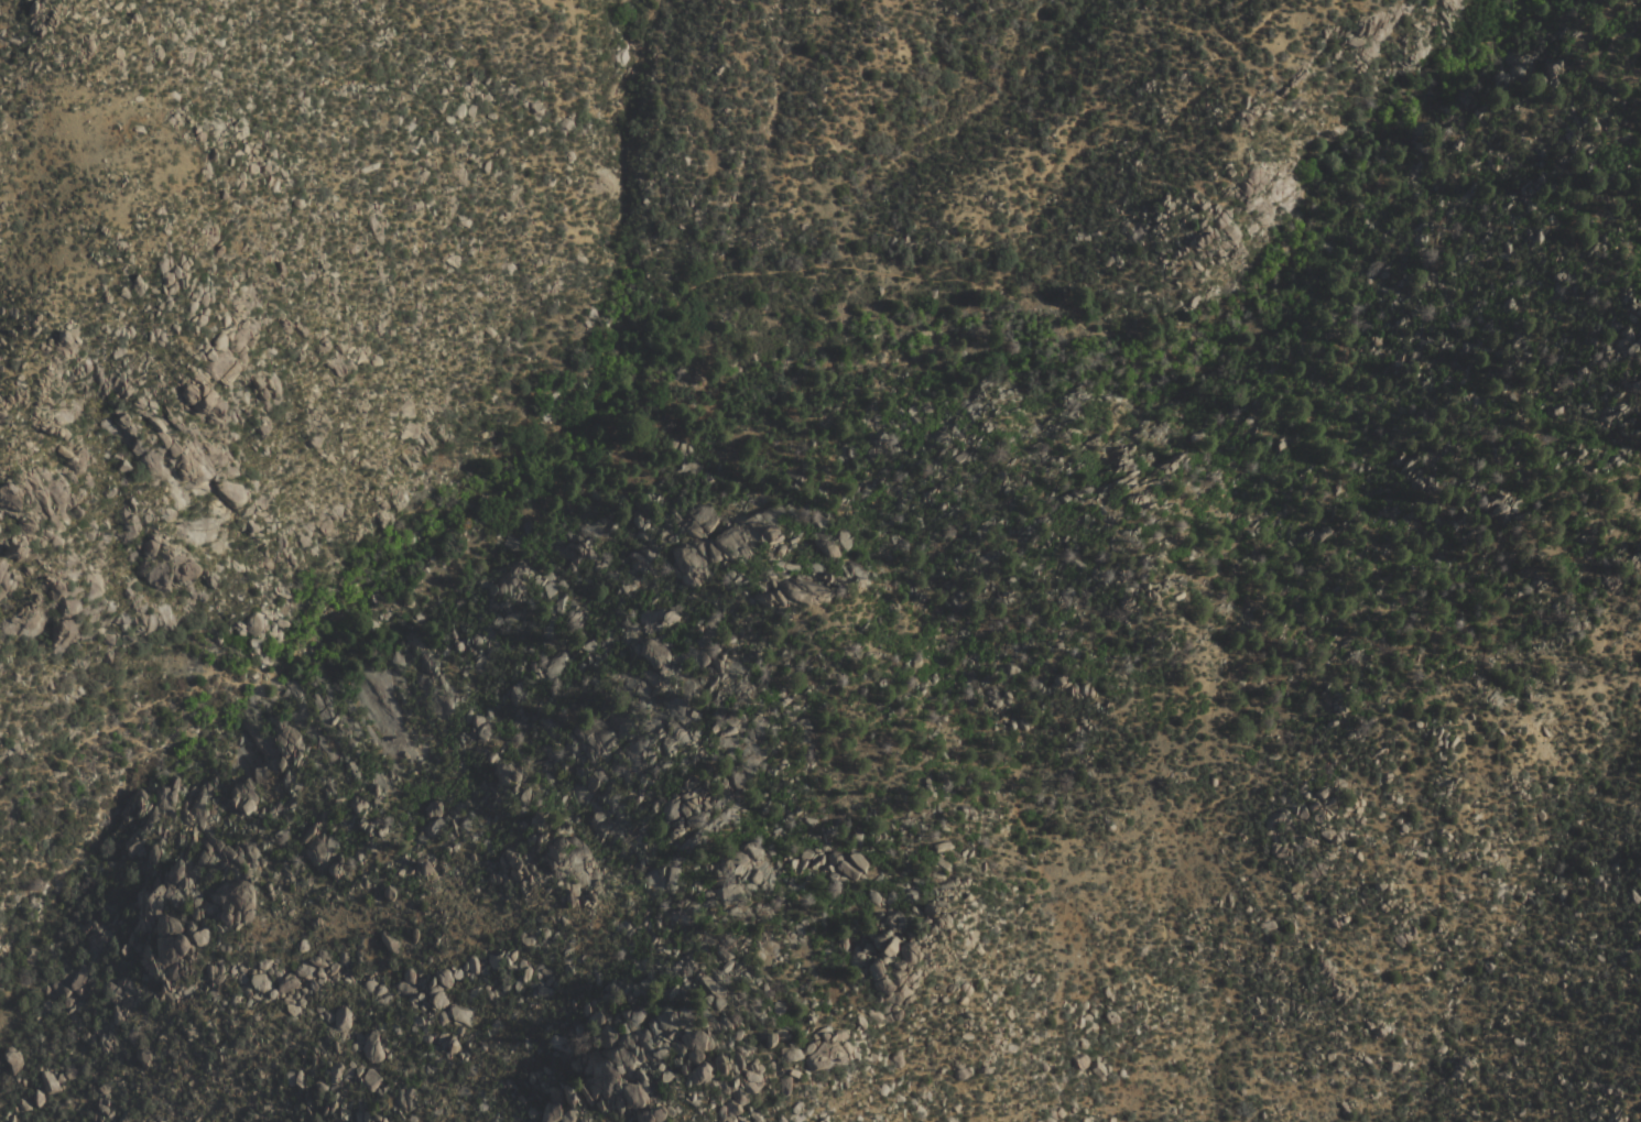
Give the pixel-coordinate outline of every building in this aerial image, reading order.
[(699,504),(692,512),(696,516),(692,521),(708,534),(720,521),(699,504)] [(714,538),(727,564),(749,553),(735,527),(714,538)] [(18,581),(10,578),(14,566),(0,561),(0,599),(3,599),(5,592),(13,595),(18,581)] [(276,756),(291,756),(291,766),(303,767),(304,728),(284,727),(285,717),(278,717),(276,756)] [(250,813),(255,803),(245,799),(248,793),(237,788),(229,804),(250,813)] [(195,863),(223,874),(234,847),(206,836),(195,863)] [(835,865),(848,880),(866,865),(852,849),(835,865)] [(264,988),(264,983),(270,983),(269,974),(252,976),(254,989),(264,988)] [(470,1025),(474,1010),(449,1004),(445,1019),(470,1025)] [(351,1029),(349,1007),(335,1008),(336,1030),(351,1029)] [(701,1080),(695,1061),(690,1048),(696,1046),(691,1029),(674,1034),(684,1064),(672,1068),(678,1087),(701,1080)] [(364,1060),(379,1061),(380,1034),(366,1033),(364,1060)] [(737,1092),(756,1090),(753,1060),(740,1061),(741,1070),(735,1071),(737,1092)] [(383,1078),(369,1068),(360,1080),(370,1087),(375,1081),(378,1084),(383,1078)] [(620,1110),(632,1108),(634,1120),(635,1120),(636,1121),(654,1121),(651,1098),(642,1099),(641,1086),(633,1087),(633,1083),(617,1085),(620,1110)]
